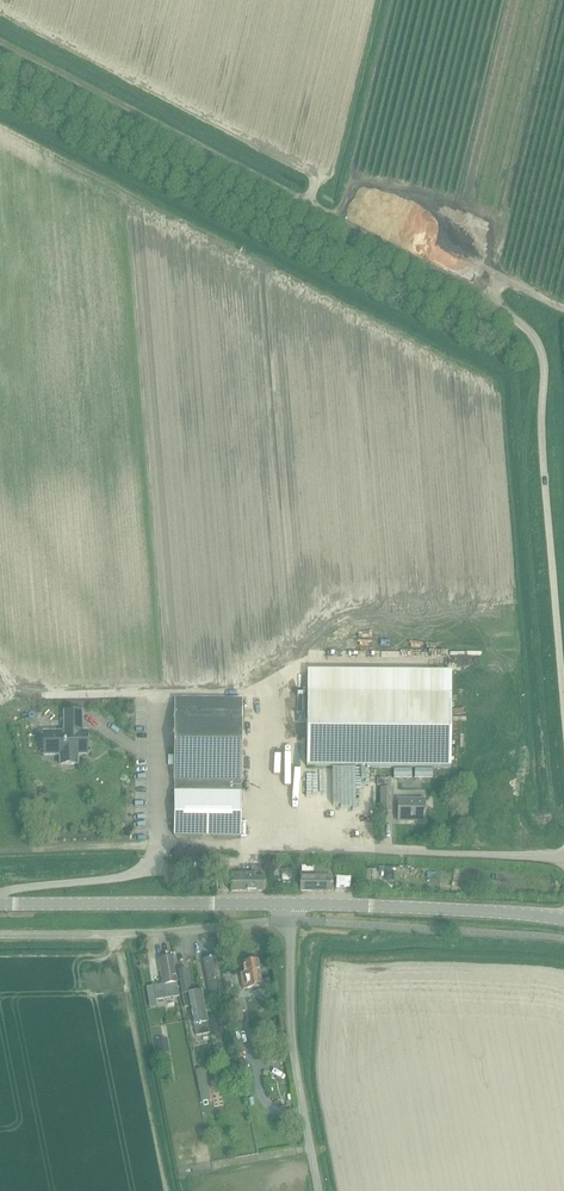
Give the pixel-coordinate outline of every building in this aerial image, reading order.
[(269,671),(259,675),(262,683),(272,679),(269,671)] [(307,671),(307,767),(451,768),(451,672),(307,671)] [(241,836),(242,699),(175,699),(174,836),(241,836)] [(44,733),(44,744),(44,756),(60,755),(60,765),(78,765),(77,755),(87,755),(87,732),(82,732),(82,713),(64,713),(65,732),(44,733)] [(412,770),(394,770),(394,778),(412,778),(412,770)] [(433,770),(415,770),(415,779),(433,779),(433,770)] [(392,813),(393,789),(380,789),(380,813),(392,813)] [(424,822),(424,810),(425,801),(398,800),(398,821),(424,822)] [(231,875),(231,891),(266,892),(266,879),(268,879),(268,868),(252,868),(252,875),(231,875)] [(373,871),(367,871),(367,885),(373,885),(376,885),(376,871),(373,871)] [(300,874),(301,892),(332,892),(332,879),(313,879),(313,874),(300,874)] [(154,986),(156,1001),(179,998),(172,958),(159,960),(163,985),(154,986)] [(222,994),(218,970),(216,958),(204,960),(206,972),(211,996),(222,994)] [(258,960),(243,962),(244,973),(240,973),(243,989),(262,986),(258,960)] [(191,1007),(196,1035),(208,1033),(201,991),(191,993),(186,970),(178,971),(182,995),(185,1008),(191,1007)] [(232,1023),(243,1021),(240,1000),(228,1002),(232,1023)] [(207,1018),(210,1035),(219,1033),(215,1016),(207,1018)] [(158,1055),(170,1053),(167,1039),(156,1041),(158,1055)] [(239,1061),(241,1071),(248,1069),(246,1060),(239,1061)] [(201,1102),(211,1100),(205,1069),(195,1071),(201,1102)]
